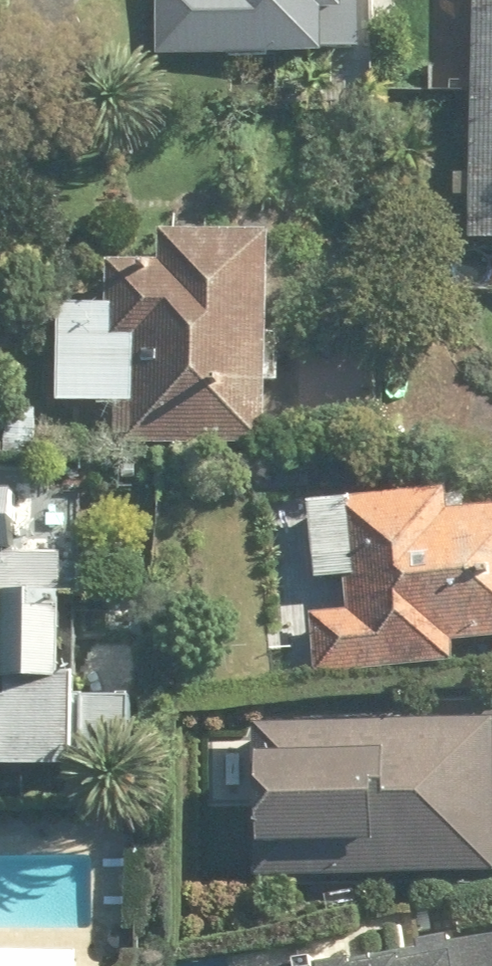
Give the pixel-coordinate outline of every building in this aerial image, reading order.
[(158,60),(323,66),(325,26),(347,27),(348,0),(160,0),(158,60)] [(471,245),(491,246),(491,0),(475,0),(471,245)] [(269,458),(275,244),(158,241),(157,269),(106,268),(105,311),(60,310),(57,410),(114,412),(113,454),(269,458)] [(406,316),(403,456),(491,458),(491,318),(406,316)] [(129,773),(130,701),(75,700),(75,680),(63,680),(63,602),(86,603),(86,551),(12,550),(13,492),(0,492),(0,772),(129,773)] [(314,680),(450,670),(448,649),(491,646),(491,512),(449,516),(447,492),(306,503),(312,583),(343,580),(346,613),(309,616),(314,680)] [(253,724),(253,877),(491,879),(491,725),(253,724)] [(331,965),(491,965),(491,941),(331,965)] [(74,953),(0,952),(0,965),(74,965),(74,953)]
